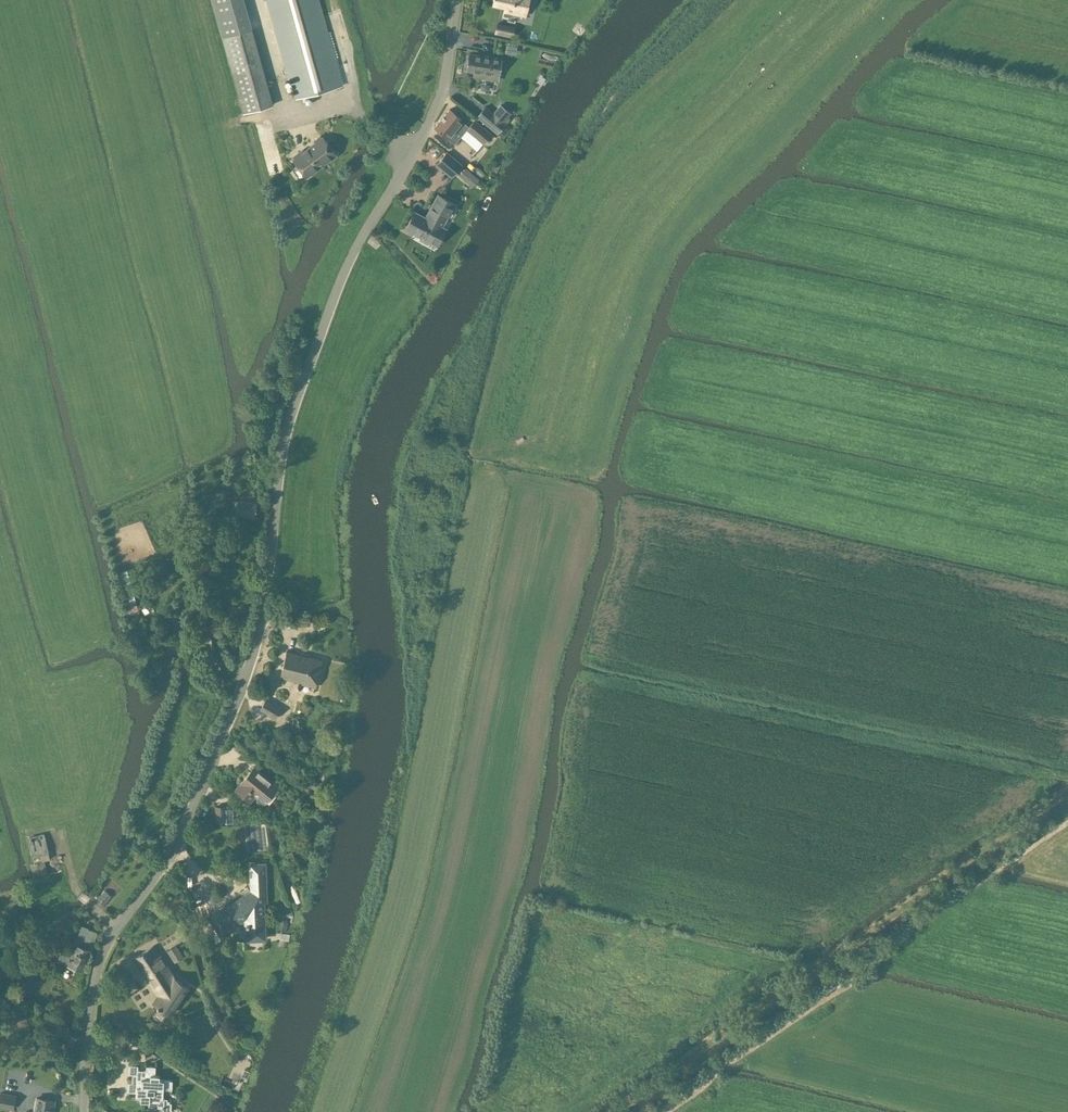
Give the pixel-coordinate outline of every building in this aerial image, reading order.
[(258,109),(273,105),(252,29),(244,0),(211,0),(221,37),(243,114),(244,113),(258,109)] [(274,22),(295,99),(341,86),(320,9),(321,9),(319,0),(266,0),(272,23),(274,22)] [(493,4),(505,7),(504,11),(518,14),(519,10),(527,12),(527,9),(530,10),(532,0),(494,0),(493,4)] [(512,36),(514,25),(497,22),(495,32),(512,36)] [(473,77),(477,77),(488,79),(489,74),(498,75),(499,73),(502,73),(504,61),(501,61),(501,58),(469,53),(467,71),(473,72),(473,77)] [(497,133),(505,123),(485,106),(477,116),(497,133)] [(469,126),(468,126),(462,121),(463,120),(449,109),(434,127),(454,144),(466,130),(469,126)] [(474,119),(468,126),(469,126),(466,130),(484,144),(492,133),(474,119)] [(316,154),(324,164),(336,155),(322,137),(321,137),(320,136),(314,141),(315,142),(308,147),(315,155),(316,154)] [(306,177),(324,164),(316,154),(315,155),(308,147),(303,152),(301,150),(293,156),(294,158),(293,159),(306,177)] [(447,152),(437,164),(452,177),(462,165),(447,152)] [(464,179),(470,172),(465,168),(459,175),(464,179)] [(406,228),(419,235),(419,240),(427,244),(431,242),(437,245),(446,229),(442,226),(447,217),(452,217),(456,209),(454,205),(454,204),(438,195),(426,218),(415,212),(406,228)] [(255,516),(256,503),(232,500),(231,512),(236,513),(235,515),(255,516)] [(229,539),(236,540),(238,523),(229,522),(228,533),(230,533),(229,539)] [(126,569),(115,572),(128,614),(130,614),(131,619),(137,617),(135,612),(138,611),(126,569)] [(280,677),(315,686),(322,660),(286,651),(280,677)] [(219,665),(215,653),(205,656),(203,657),(205,664),(206,668),(212,666),(213,669),(219,667),(219,665)] [(214,673),(213,669),(212,666),(206,668),(199,670),(200,677),(214,673)] [(275,720),(282,709),(265,699),(259,710),(275,720)] [(278,787),(254,767),(235,790),(250,802),(255,797),(264,804),(278,787)] [(311,784),(311,786),(311,787),(311,788),(312,789),(314,790),(315,790),(316,790),(318,789),(318,788),(319,787),(319,786),(319,784),(319,783),(318,782),(316,782),(315,781),(314,782),(312,782),(311,783),(311,784)] [(214,806),(215,824),(226,822),(225,806),(214,806)] [(29,838),(35,863),(30,863),(34,878),(48,874),(44,860),(50,859),(44,833),(29,838)] [(221,930),(233,922),(245,921),(246,940),(265,940),(263,902),(266,902),(265,864),(250,865),(251,891),(212,916),(221,930)] [(95,897),(97,898),(96,900),(103,906),(111,896),(105,890),(99,896),(97,894),(95,897)] [(220,939),(208,919),(201,924),(212,944),(220,939)] [(58,961),(67,964),(83,970),(91,949),(97,931),(82,926),(72,951),(63,948),(58,961)] [(172,975),(154,946),(134,958),(158,996),(154,1003),(170,1015),(175,1006),(174,1006),(184,990),(186,991),(188,988),(174,978),(172,975)] [(141,1070),(138,1070),(138,1065),(129,1065),(128,1074),(133,1074),(132,1083),(128,1083),(128,1092),(136,1092),(136,1097),(140,1097),(140,1101),(149,1102),(149,1110),(144,1110),(144,1111),(162,1111),(171,1111),(171,1104),(176,1104),(176,1094),(172,1094),(172,1080),(159,1080),(159,1075),(155,1075),(155,1066),(146,1066),(146,1070),(141,1070)] [(16,1095),(0,1092),(0,1094),(0,1107),(13,1110),(16,1095)] [(36,1098),(34,1111),(53,1111),(55,1101),(36,1098)]
